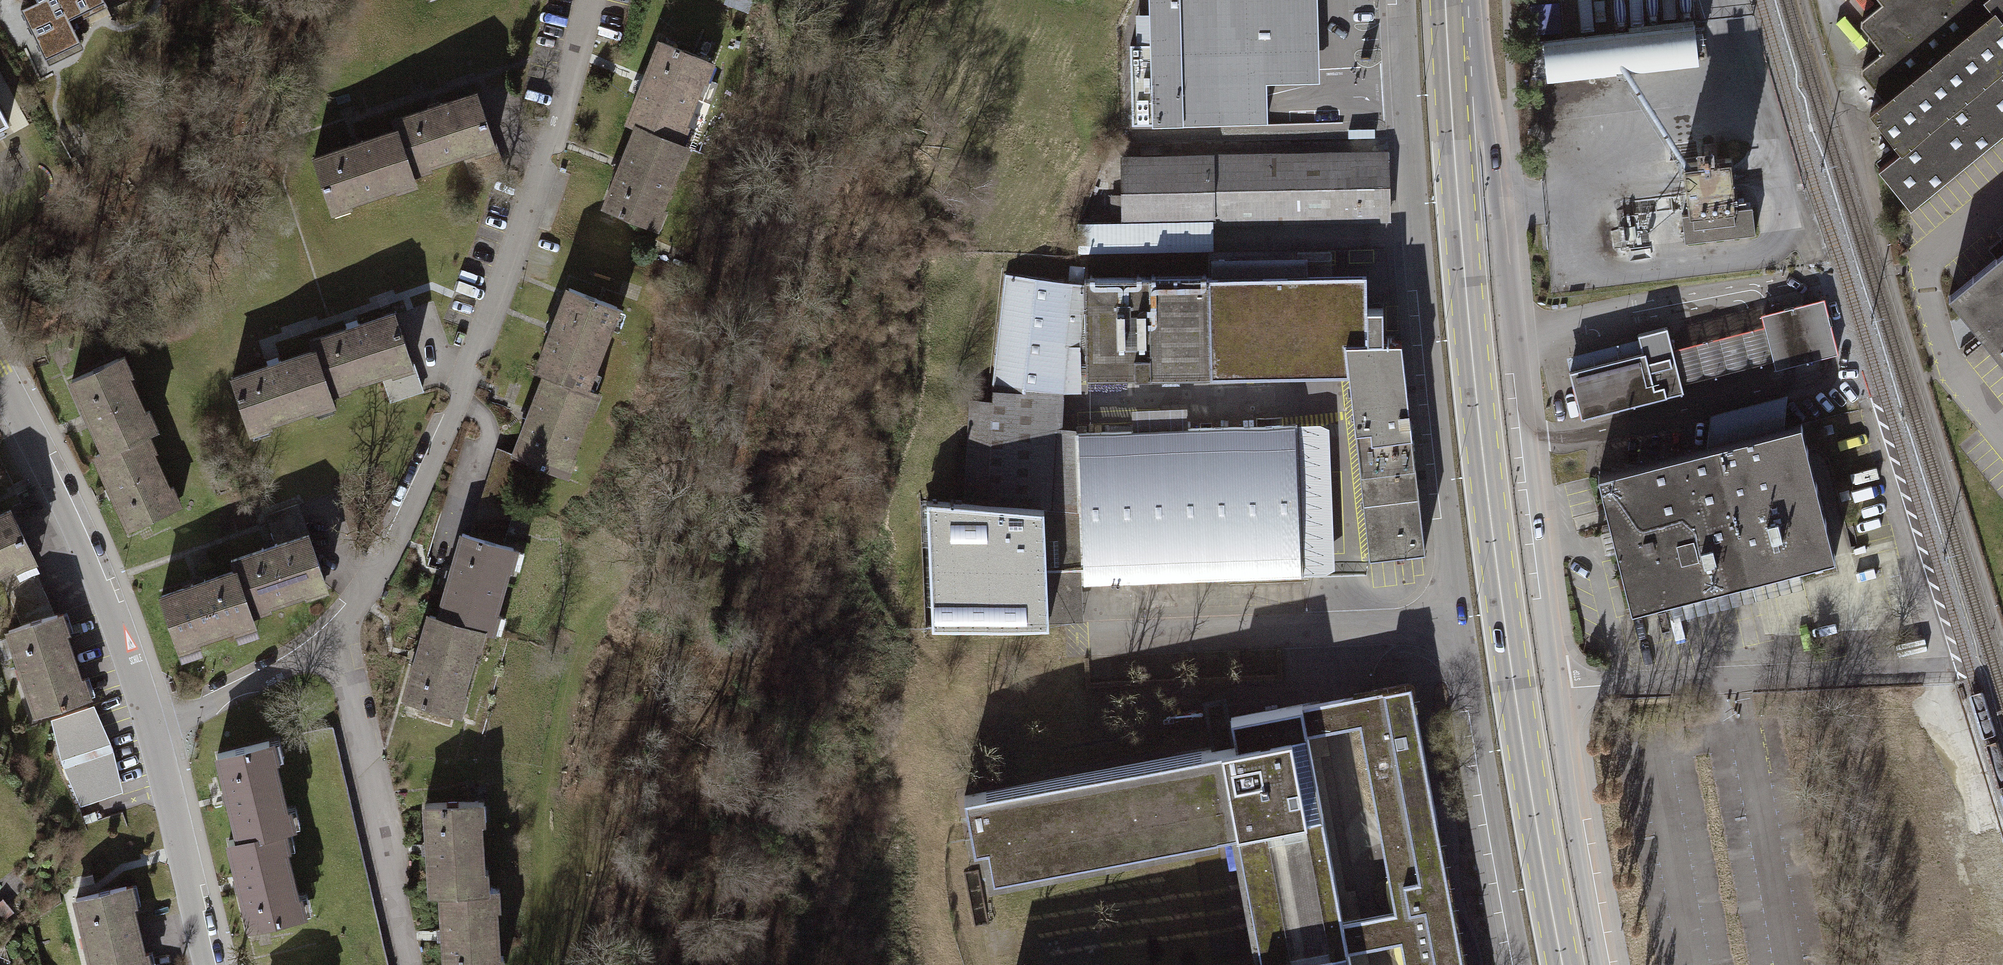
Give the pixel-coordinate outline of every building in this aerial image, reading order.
[(47,53),(78,37),(67,16),(99,0),(34,0),(22,6),(47,53)] [(1150,45),(1130,45),(1132,125),(1266,121),(1258,82),(1283,82),(1280,0),(1149,0),(1150,45)] [(1911,208),(2002,132),(2002,0),(1878,0),(1881,4),(1858,23),(1882,52),(1858,71),(1884,102),(1869,113),(1900,152),(1879,168),(1911,208)] [(1694,24),(1543,41),(1547,78),(1698,60),(1694,24)] [(712,50),(655,28),(622,112),(630,115),(679,134),(712,50)] [(492,140),(471,82),(386,113),(389,121),(407,170),(492,140)] [(10,117),(0,100),(0,123),(10,117)] [(679,134),(630,115),(597,197),(654,220),(687,137),(679,134)] [(407,170),(389,121),(305,151),(326,208),(410,178),(407,170)] [(1388,217),(1387,155),(1122,160),(1123,222),(1388,217)] [(1730,157),(1682,162),(1686,202),(1690,201),(1691,213),(1682,214),(1685,241),(1755,233),(1752,206),(1733,208),(1731,195),(1734,195),(1730,157)] [(1949,296),(2002,362),(2002,250),(1949,296)] [(1087,392),(1088,379),(1086,283),(1005,273),(992,387),(1066,391),(1087,392)] [(1371,555),(1427,548),(1413,433),(1402,340),(1384,340),(1383,308),(1367,308),(1367,273),(1212,275),(1153,275),(1086,276),(1086,283),(1088,379),(1137,378),(1215,377),(1349,373),(1355,429),(1371,555)] [(614,297),(559,277),(529,362),(537,365),(583,381),(614,297)] [(1778,310),(1761,314),(1763,323),(1772,360),(1774,368),(1790,364),(1821,356),(1839,352),(1825,298),(1808,303),(1778,310)] [(409,360),(389,303),(304,333),(306,341),(324,390),(409,360)] [(1763,323),(1670,346),(1679,383),(1772,360),(1763,323)] [(1667,329),(1561,358),(1574,421),(1680,388),(1679,383),(1670,346),(1667,329)] [(324,390),(306,341),(223,371),(243,429),(327,399),(324,390)] [(73,375),(105,449),(162,425),(129,351),(73,375)] [(583,381),(537,365),(507,449),(565,469),(595,386),(583,381)] [(400,398),(425,391),(422,379),(397,385),(400,398)] [(1052,507),(1081,510),(1079,433),(1064,428),(1066,391),(992,387),(991,402),(970,401),(964,503),(1044,506),(1052,507)] [(1788,394),(1709,414),(1706,449),(1785,429),(1788,394)] [(1136,431),(1079,433),(1081,510),(1084,583),(1306,575),(1338,574),(1333,424),(1301,425),(1190,429),(1189,409),(1136,411),(1136,431)] [(1706,449),(1597,477),(1631,612),(1835,559),(1800,425),(1785,429),(1706,449)] [(98,453),(130,527),(186,503),(154,428),(105,449),(98,453)] [(1084,583),(1081,510),(1052,507),(1044,506),(964,503),(926,502),(934,626),(1050,623),(1085,621),(1084,583)] [(0,511),(0,573),(39,555),(15,504),(0,511)] [(494,630),(516,543),(454,527),(432,614),(479,627),(494,630)] [(328,586),(308,528),(233,555),(236,563),(254,612),(328,586)] [(254,612),(236,563),(165,588),(186,646),(257,620),(254,612)] [(66,609),(8,627),(35,713),(94,695),(66,609)] [(457,713),(479,627),(432,614),(426,613),(404,699),(457,713)] [(1412,687),(1384,693),(1356,698),(1304,708),(1230,722),(1226,700),(1206,704),(1215,750),(964,797),(974,851),(988,848),(994,879),(1237,834),(1262,963),(1254,964),(1352,964),(1350,953),(1401,942),(1406,964),(1465,964),(1412,687)] [(96,705),(52,719),(62,764),(81,805),(123,792),(112,745),(96,705)] [(293,825),(272,737),(209,752),(230,840),(284,827),(293,825)] [(488,798),(424,802),(430,892),(438,891),(494,888),(488,798)] [(305,914),(284,827),(230,840),(225,841),(245,928),(305,914)] [(91,964),(148,964),(129,885),(75,898),(91,964)] [(438,891),(443,964),(504,964),(499,888),(494,888),(438,891)]
